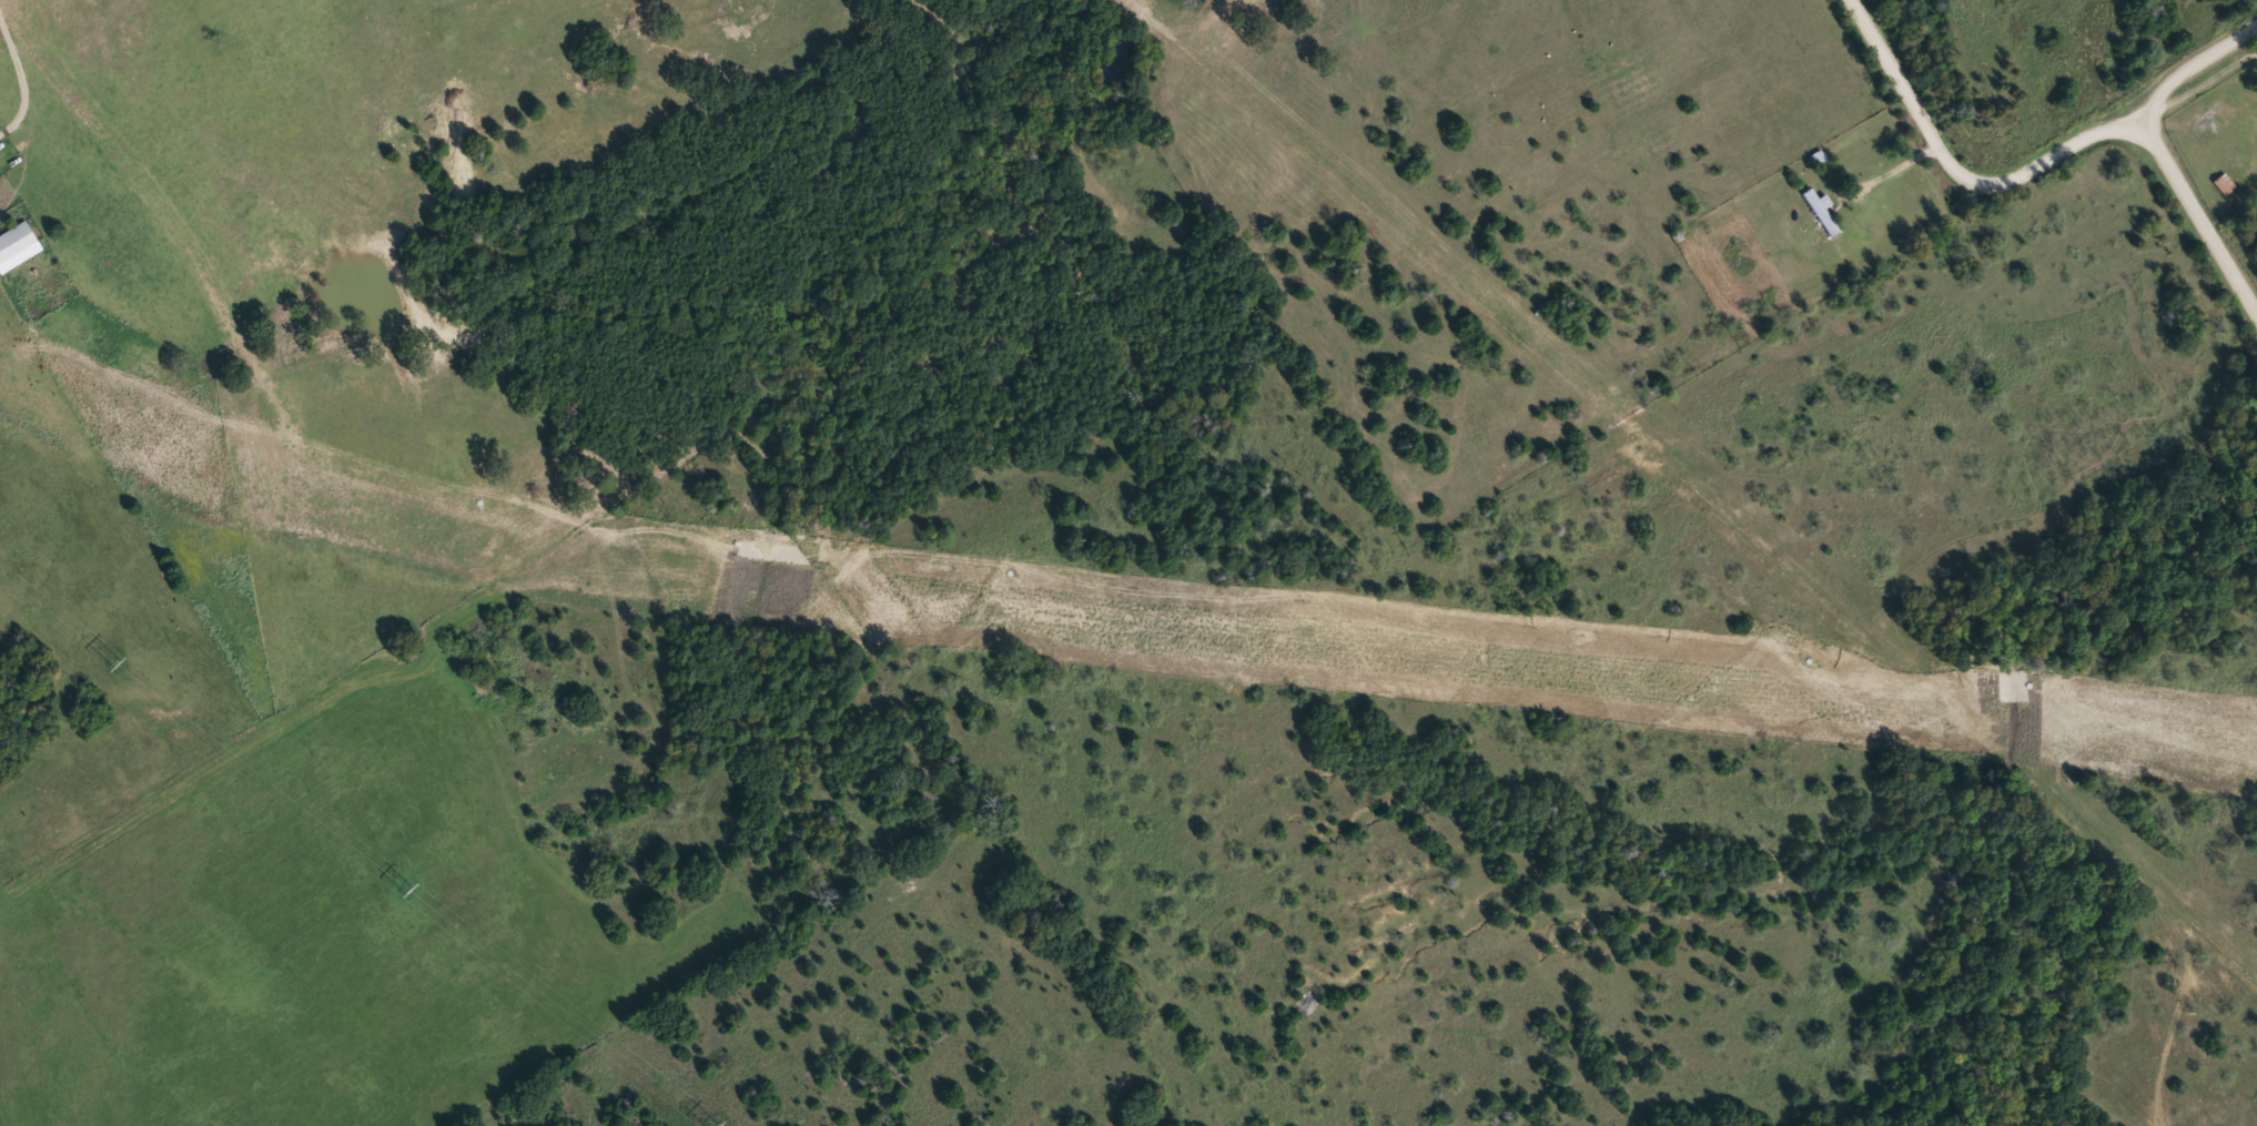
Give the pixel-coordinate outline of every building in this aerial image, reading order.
[(2212,182),(2223,170),(2235,182),(2224,194),(2212,182)] [(1826,193),(1831,203),(1828,204),(1838,231),(1823,236),(1805,190),(1813,186),(1816,196),(1826,193)] [(39,240),(0,263),(0,234),(26,219),(39,240)]
